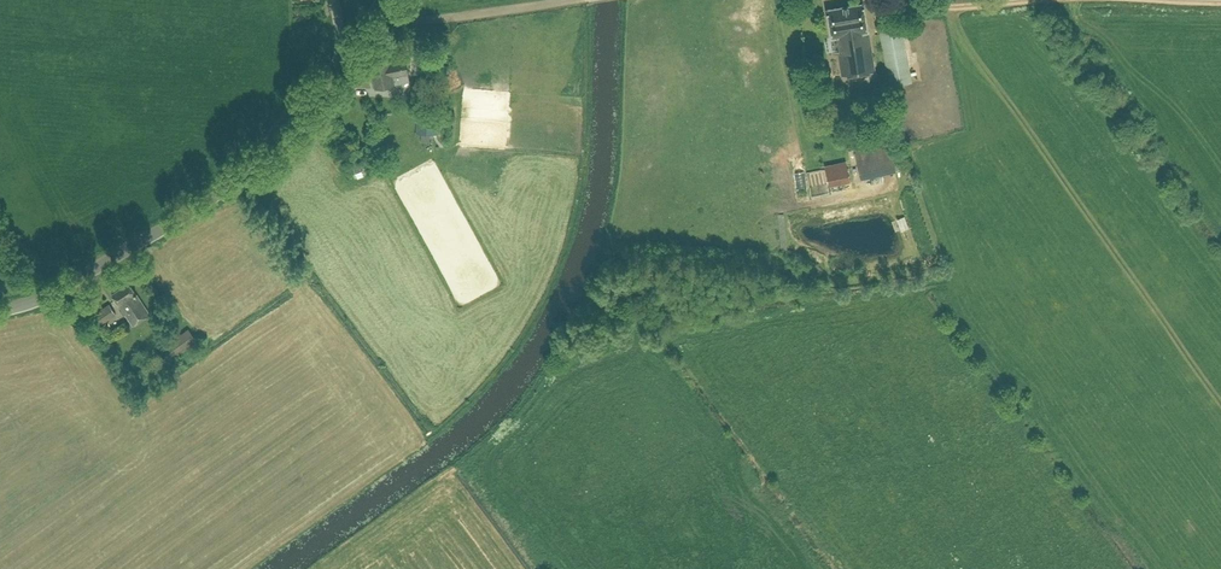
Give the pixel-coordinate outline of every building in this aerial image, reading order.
[(827,9),(832,37),(836,36),(838,47),(843,73),(874,68),(862,3),(827,9)] [(901,28),(879,32),(888,85),(911,81),(901,28)] [(370,62),(375,88),(394,84),(392,76),(408,73),(405,60),(390,63),(389,58),(370,62)] [(402,88),(394,91),(398,101),(406,98),(402,88)] [(424,125),(421,125),(421,133),(431,133),(432,111),(424,111),(424,125)] [(878,131),(866,132),(867,141),(879,140),(878,131)] [(858,164),(861,177),(893,170),(890,156),(858,164)] [(844,166),(827,169),(830,183),(847,179),(844,166)] [(819,197),(821,207),(834,205),(832,194),(819,197)] [(129,282),(112,293),(133,325),(150,314),(129,282)] [(108,304),(91,316),(98,326),(115,314),(108,304)] [(164,346),(172,358),(196,341),(187,329),(164,346)]
